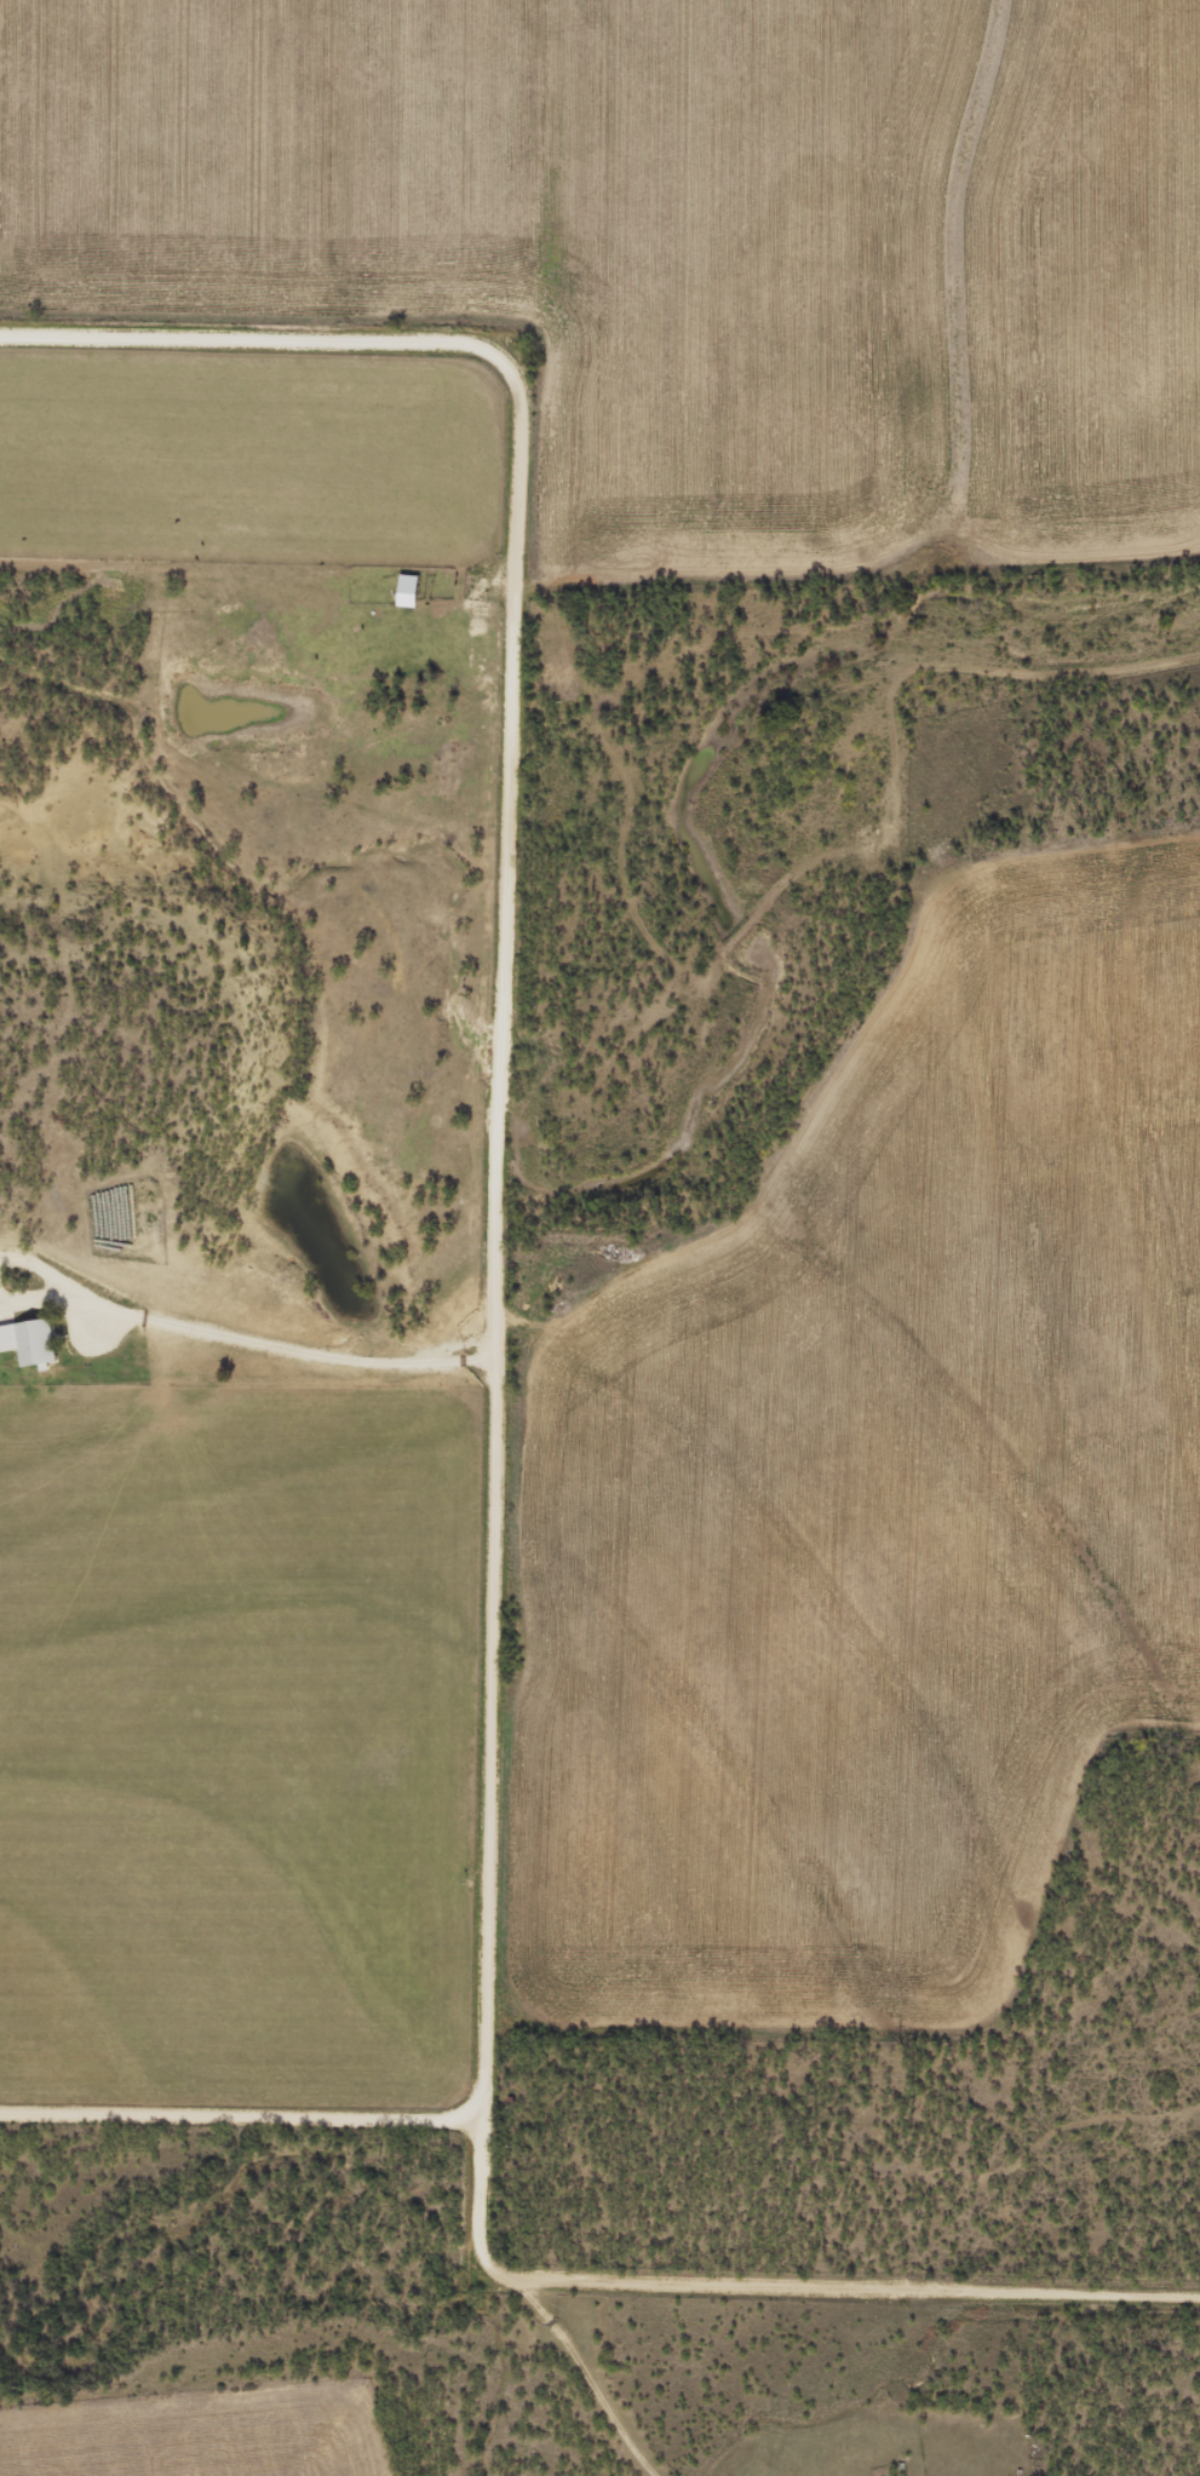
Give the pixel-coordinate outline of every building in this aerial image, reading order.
[(47,1363),(47,1343),(54,1343),(54,1324),(21,1324),(21,1349),(32,1349),(32,1363),(47,1363)]
